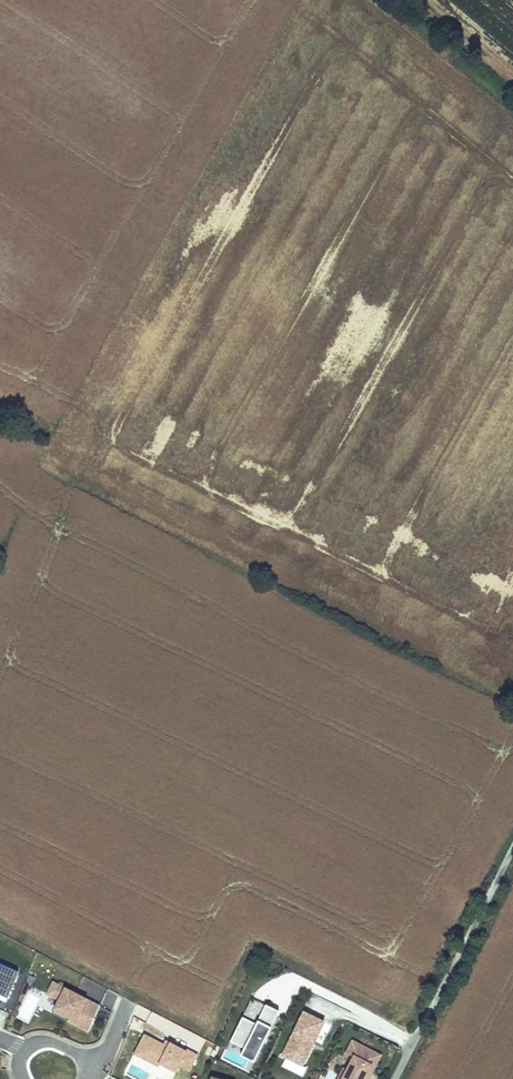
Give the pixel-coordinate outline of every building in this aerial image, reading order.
[(7,1000),(18,973),(0,965),(0,997),(7,1000)] [(53,982),(47,993),(59,999),(54,1009),(69,1017),(67,1020),(88,1031),(101,1006),(53,982)] [(240,1055),(253,1061),(278,1011),(265,1005),(256,1023),(243,1017),(231,1041),(244,1048),(240,1055)] [(69,1017),(54,1009),(52,1013),(67,1020),(69,1017)] [(324,1022),(304,1012),(282,1056),(302,1066),(311,1049),(308,1047),(311,1041),(314,1043),(324,1022)] [(159,1064),(175,1073),(179,1066),(189,1072),(198,1055),(187,1049),(186,1051),(170,1043),(167,1047),(164,1044),(144,1034),(137,1048),(151,1055),(147,1061),(158,1067),(159,1064)] [(353,1044),(347,1056),(354,1060),(347,1074),(344,1072),(341,1078),(365,1078),(370,1068),(374,1070),(380,1058),(353,1044)] [(137,1048),(134,1055),(147,1061),(151,1055),(137,1048)] [(370,1068),(365,1078),(369,1078),(374,1070),(370,1068)]
